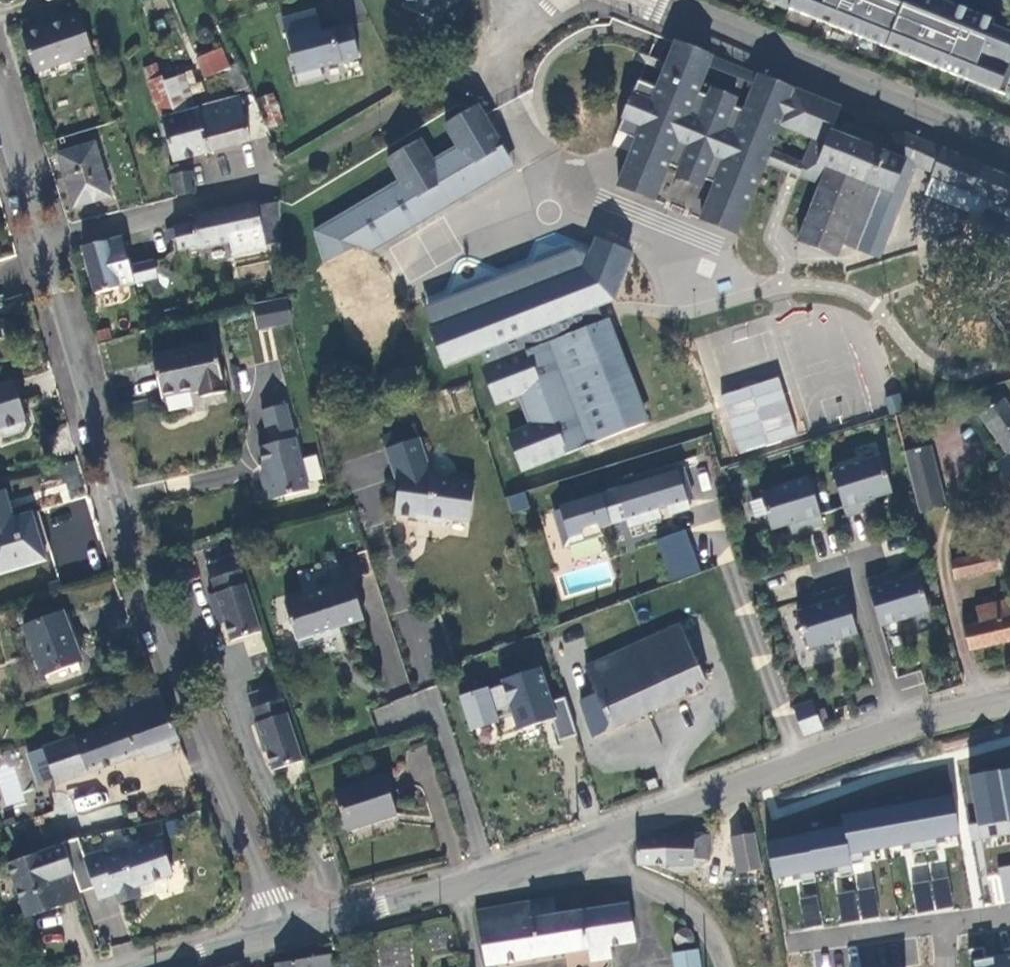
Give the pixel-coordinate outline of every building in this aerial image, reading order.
[(399,5),(436,20),(444,0),(401,0),(399,5)] [(1003,95),(1009,78),(1009,33),(992,26),(994,21),(951,4),(947,15),(934,10),(936,4),(927,0),(765,0),(1003,95)] [(315,10),(280,18),(293,73),(361,57),(353,24),(320,32),(315,10)] [(93,54),(80,15),(64,21),(66,26),(24,40),(35,73),(93,54)] [(897,130),(887,154),(831,131),(840,109),(758,76),(744,112),(732,107),(735,99),(711,90),(708,97),(696,93),(711,57),(675,43),(657,89),(638,82),(623,119),(642,126),(618,186),(653,200),(668,165),(679,169),(676,177),(700,187),(703,179),(715,184),(700,219),(736,234),(765,162),(794,174),(821,185),(798,242),(836,258),(841,245),(855,251),(879,191),(892,196),(906,163),(933,174),(931,179),(974,196),(975,193),(990,199),(991,196),(1009,204),(1009,200),(1009,177),(897,130)] [(236,92),(248,87),(228,47),(222,50),(230,68),(226,70),(236,92)] [(230,68),(222,50),(197,60),(205,78),(226,70),(230,68)] [(197,110),(184,75),(164,83),(176,116),(197,110)] [(162,120),(163,119),(176,116),(164,83),(162,78),(147,83),(162,120)] [(259,96),(270,128),(284,123),(273,91),(259,96)] [(208,153),(251,142),(239,99),(197,110),(208,153)] [(508,158),(479,107),(445,127),(457,147),(432,161),(421,142),(388,162),(417,212),(423,208),(425,211),(447,199),(445,196),(451,192),(449,189),(451,188),(455,194),(474,182),(471,176),(473,175),(475,177),(480,174),(483,178),(505,165),(502,161),(508,158)] [(174,162),(208,153),(197,110),(176,116),(163,119),(174,162)] [(74,208),(110,197),(95,144),(58,155),(74,208)] [(514,167),(508,158),(502,161),(505,165),(483,178),(480,174),(475,177),(473,175),(471,176),(474,182),(455,194),(451,188),(449,189),(451,192),(445,196),(447,199),(425,211),(423,208),(417,212),(423,222),(514,167)] [(191,173),(187,174),(185,165),(170,168),(176,195),(195,194),(191,173)] [(326,214),(344,249),(412,214),(394,180),(326,214)] [(281,243),(279,212),(279,202),(257,207),(256,203),(190,217),(192,225),(174,229),(178,250),(196,246),(197,250),(230,242),(233,256),(266,249),(265,247),(281,243)] [(133,285),(121,238),(82,248),(95,296),(133,285)] [(360,246),(325,264),(366,346),(401,328),(360,246)] [(515,295),(533,330),(614,289),(596,254),(515,295)] [(424,325),(442,360),(523,318),(505,284),(424,325)] [(285,300),(254,306),(258,331),(289,324),(285,300)] [(610,319),(549,343),(589,445),(649,421),(610,319)] [(549,343),(538,347),(540,354),(544,353),(553,375),(549,377),(552,383),(549,384),(551,390),(557,387),(565,408),(559,410),(561,415),(564,414),(567,421),(570,419),(579,443),(576,444),(578,450),(589,445),(549,343)] [(225,393),(215,344),(153,358),(161,397),(200,389),(202,398),(225,393)] [(540,354),(538,347),(484,368),(498,404),(518,397),(530,427),(510,435),(524,471),(578,450),(576,444),(579,443),(570,419),(567,421),(564,414),(561,415),(559,410),(565,408),(557,387),(551,390),(549,384),(552,383),(549,377),(553,375),(544,353),(540,354)] [(719,395),(738,454),(798,435),(778,376),(719,395)] [(3,438),(23,432),(26,426),(24,420),(26,420),(14,382),(0,386),(0,437),(3,438)] [(1003,398),(978,416),(993,436),(1009,424),(1009,407),(1003,398)] [(264,410),(273,444),(261,447),(269,477),(264,479),(269,499),(274,497),(274,499),(310,490),(288,404),(264,410)] [(993,436),(997,441),(1000,444),(1002,444),(1006,443),(1009,441),(1009,424),(993,436)] [(475,484),(433,478),(420,439),(385,450),(396,481),(399,481),(394,516),(416,518),(416,516),(424,517),(430,524),(443,526),(450,520),(469,523),(475,484)] [(930,447),(904,454),(919,515),(946,508),(930,447)] [(995,465),(1009,486),(1009,454),(995,465)] [(309,482),(321,479),(315,455),(303,458),(309,482)] [(878,510),(875,500),(892,495),(881,457),(832,472),(847,519),(878,510)] [(692,500),(683,469),(559,507),(560,511),(554,513),(565,547),(602,535),(600,529),(637,517),(639,524),(660,517),(659,511),(668,508),(670,514),(689,508),(687,502),(692,500)] [(772,532),(790,527),(793,536),(824,527),(809,479),(760,494),(772,532)] [(530,509),(525,494),(506,500),(511,514),(530,509)] [(32,514),(0,524),(0,575),(45,561),(32,514)] [(654,540),(670,582),(701,571),(685,529),(654,540)] [(956,579),(999,569),(995,552),(952,562),(956,579)] [(216,618),(223,616),(231,641),(262,632),(237,556),(228,559),(237,587),(216,594),(209,596),(216,618)] [(237,587),(228,559),(207,565),(216,594),(237,587)] [(351,582),(336,559),(314,567),(322,591),(351,582)] [(918,575),(900,581),(897,571),(866,581),(881,628),(929,613),(918,575)] [(364,620),(351,582),(322,591),(285,603),(299,648),(335,637),(332,630),(339,628),(364,620)] [(812,597),(815,607),(797,613),(809,650),(857,635),(843,588),(812,597)] [(969,650),(1009,641),(1009,610),(1008,601),(976,609),(980,624),(964,628),(969,650)] [(23,627),(42,677),(82,662),(76,645),(73,646),(60,613),(23,627)] [(696,663),(679,626),(585,670),(597,694),(578,703),(594,737),(719,681),(708,657),(696,663)] [(332,630),(335,637),(341,635),(339,628),(332,630)] [(303,761),(279,685),(269,688),(278,716),(257,724),(255,724),(262,746),(264,745),(273,771),(303,761)] [(257,724),(278,716),(269,688),(248,695),(257,724)] [(564,746),(543,689),(472,715),(492,772),(564,746)] [(179,740),(159,690),(116,705),(122,722),(72,740),(72,739),(43,749),(54,780),(56,784),(143,752),(167,743),(179,740)] [(823,731),(813,703),(794,709),(805,737),(823,731)] [(170,751),(167,743),(143,752),(146,759),(170,751)] [(27,800),(13,748),(0,751),(0,807),(27,800)] [(44,784),(54,780),(43,749),(33,752),(44,784)] [(968,776),(977,825),(1009,820),(1009,769),(968,776)] [(397,816),(384,775),(334,791),(347,832),(397,816)] [(72,799),(77,814),(108,804),(103,790),(72,799)] [(841,814),(842,826),(849,854),(959,838),(953,795),(841,814)] [(849,854),(842,826),(765,840),(771,881),(851,863),(849,854)] [(732,837),(738,870),(764,866),(758,833),(745,835),(732,837)] [(638,843),(637,865),(693,865),(693,860),(708,861),(710,835),(667,835),(638,843)] [(173,875),(161,839),(105,858),(103,852),(85,858),(79,840),(63,844),(80,893),(95,888),(99,900),(117,894),(120,904),(141,896),(137,887),(173,875)] [(41,853),(60,906),(81,899),(61,846),(41,853)] [(41,853),(7,864),(27,918),(60,906),(41,853)] [(997,868),(1003,902),(1009,901),(1009,865),(997,868)] [(949,879),(932,881),(937,911),(955,909),(949,879)] [(930,882),(913,884),(918,914),(936,912),(930,882)] [(874,889),(857,891),(862,920),(879,918),(874,889)] [(853,892),(836,894),(841,924),(859,922),(853,892)] [(816,896),(799,899),(804,928),(822,926),(816,896)] [(610,946),(635,941),(629,905),(557,917),(554,899),(476,913),(486,966),(589,949),(610,946)] [(681,946),(683,947),(685,947),(688,947),(692,945),(693,942),(695,940),(694,937),(695,935),(694,933),(690,929),(686,927),(683,928),(681,928),(678,930),(676,935),(675,938),(676,941),(677,943),(681,946)] [(612,958),(610,946),(589,949),(591,962),(612,958)] [(675,966),(702,966),(700,950),(673,954),(675,966)] [(969,960),(970,966),(1009,966),(1009,953),(969,960)] [(330,954),(276,963),(277,966),(332,966),(330,954)]
